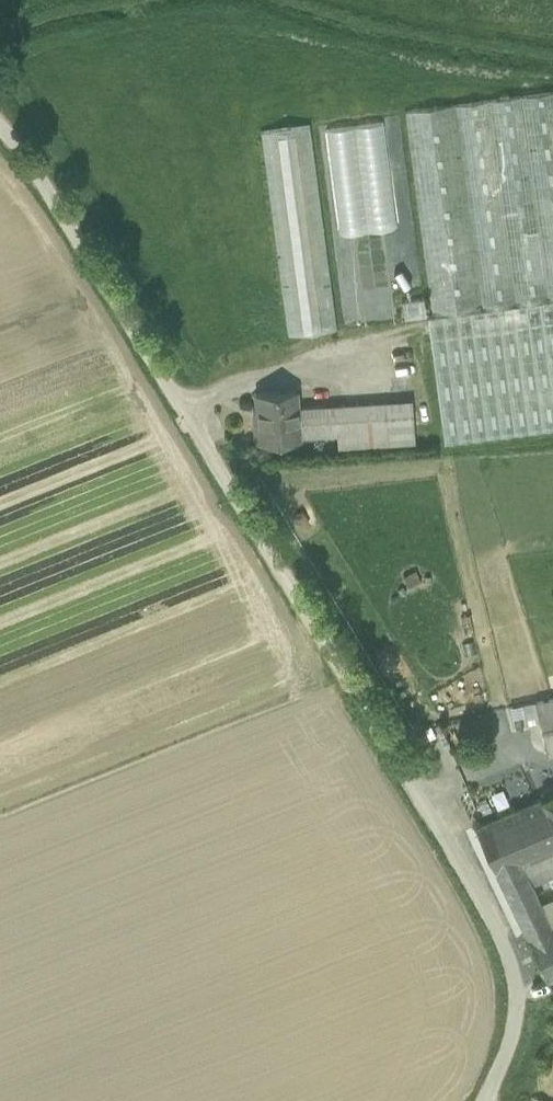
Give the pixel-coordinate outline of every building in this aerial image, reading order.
[(454,104),(482,308),(432,316),(431,315),(427,315),(444,441),(552,427),(552,91),(454,104)] [(454,104),(404,110),(431,315),(432,316),(482,308),(454,104)] [(338,329),(311,123),(258,130),(285,336),(338,329)] [(333,182),(338,232),(393,226),(388,176),(333,182)] [(424,297),(402,300),(404,319),(426,316),(424,297)] [(296,391),(257,393),(258,422),(254,422),(255,442),(299,439),(299,436),(297,407),(296,391)] [(412,399),(386,401),(389,443),(415,442),(412,399)] [(386,401),(297,407),(299,436),(337,434),(338,447),(389,443),(386,401)] [(534,701),(540,729),(546,754),(552,753),(552,697),(534,701)] [(540,729),(534,701),(511,706),(517,734),(540,729)] [(542,799),(552,824),(552,794),(542,799)] [(476,827),(508,898),(532,888),(531,885),(552,876),(552,824),(542,799),(476,827)] [(532,888),(508,898),(515,913),(538,903),(532,888)] [(538,903),(515,913),(521,926),(539,918),(534,906),(539,904),(538,903)] [(542,911),(544,916),(549,927),(552,925),(552,906),(542,911)] [(539,918),(521,926),(526,937),(549,927),(544,916),(539,918)] [(526,937),(545,980),(552,976),(552,925),(549,927),(526,937)]
